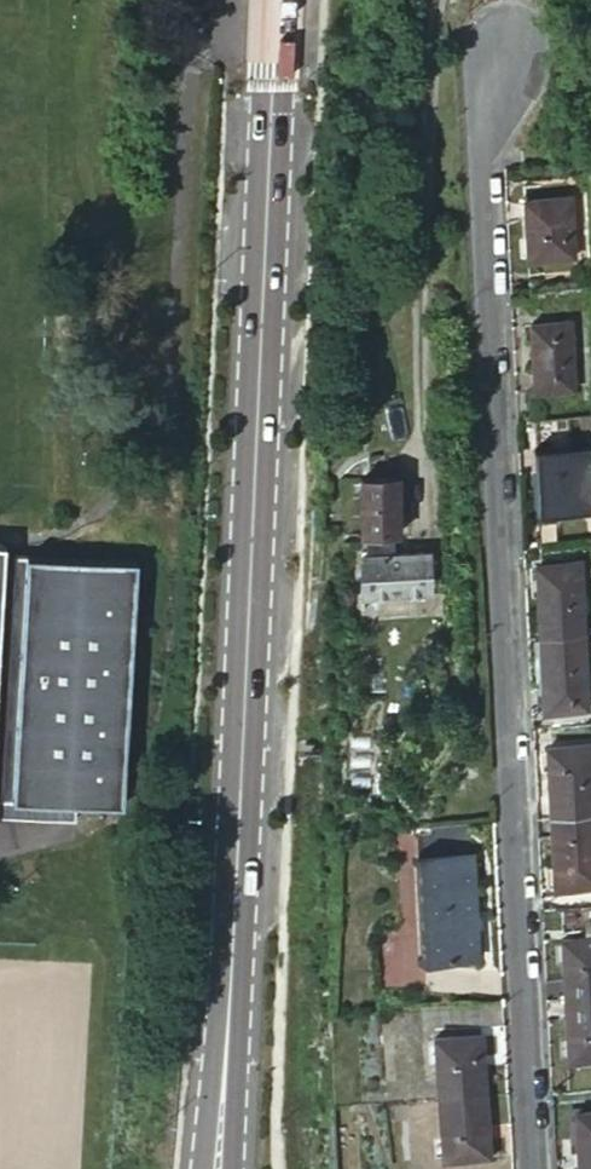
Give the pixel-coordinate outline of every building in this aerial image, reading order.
[(532,197),(534,257),(580,257),(578,196),(532,197)] [(539,323),(541,390),(581,389),(577,322),(539,323)] [(547,509),(590,509),(590,446),(544,448),(547,509)] [(361,510),(362,531),(399,532),(399,513),(400,483),(401,454),(370,453),(371,470),(362,469),(362,474),(343,474),(342,509),(361,510)] [(400,483),(399,513),(412,513),(413,483),(400,483)] [(369,539),(368,553),(368,594),(424,595),(424,554),(393,554),(392,539),(369,539)] [(72,813),(73,796),(120,799),(136,556),(12,548),(0,736),(0,808),(72,813)] [(544,565),(547,637),(590,635),(590,605),(589,564),(544,565)] [(547,637),(550,709),(590,707),(590,635),(547,637)] [(553,747),(556,817),(590,816),(590,746),(553,747)] [(556,817),(559,888),(590,887),(590,816),(556,817)] [(426,876),(431,955),(484,953),(479,873),(426,876)] [(568,940),(571,1000),(590,999),(590,939),(568,940)] [(571,1000),(573,1059),(590,1058),(590,999),(571,1000)] [(489,1033),(440,1034),(443,1094),(492,1091),(489,1033)] [(492,1091),(443,1094),(447,1157),(495,1153),(492,1091)] [(582,1114),(585,1168),(590,1168),(590,1113),(582,1114)]
